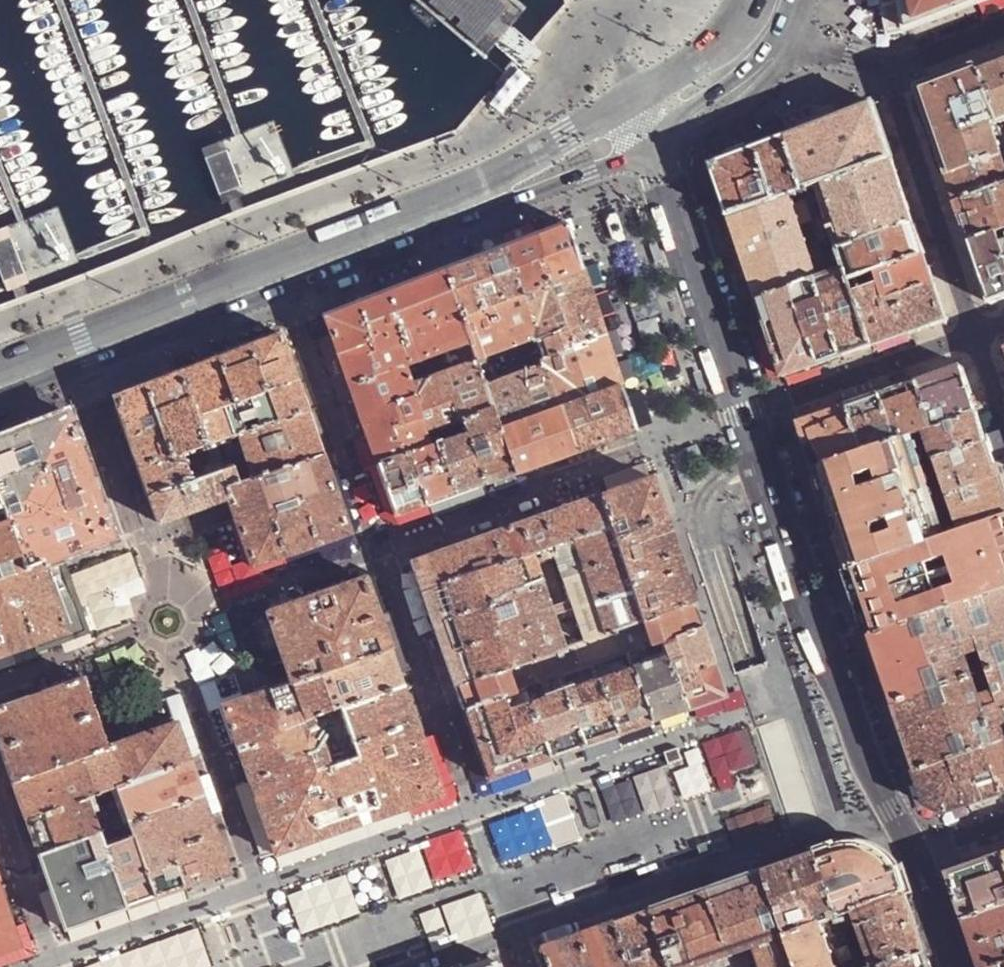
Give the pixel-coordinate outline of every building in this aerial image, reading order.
[(887,30),(893,31),(908,29),(905,15),(902,0),(881,0),(887,30)] [(905,15),(908,29),(947,14),(977,2),(976,0),(902,0),(905,15)] [(993,57),(976,64),(999,120),(1003,118),(1003,53),(993,57)] [(999,120),(976,64),(951,74),(919,86),(931,121),(941,152),(949,175),(1002,156),(991,123),(999,120)] [(884,134),(874,103),(849,113),(800,131),(787,136),(804,188),(805,189),(816,185),(892,158),(884,134)] [(804,188),(787,136),(776,141),(759,147),(743,153),(724,161),(714,165),(731,215),(791,193),(803,189),(804,188)] [(1002,156),(949,175),(953,189),(957,202),(1003,185),(1003,161),(1002,156)] [(895,169),(892,158),(816,185),(827,217),(829,217),(902,190),(895,169)] [(827,217),(816,185),(805,189),(804,188),(803,189),(810,208),(812,216),(821,241),(823,240),(829,238),(834,235),(835,235),(829,217),(827,217)] [(957,202),(964,225),(970,243),(998,233),(1003,230),(1003,185),(957,202)] [(810,208),(803,189),(791,193),(797,213),(810,208)] [(906,201),(902,190),(829,217),(835,235),(834,235),(838,247),(841,246),(841,247),(913,223),(906,201)] [(797,213),(791,193),(731,215),(743,251),(745,258),(758,299),(817,277),(807,246),(808,245),(800,221),(797,213)] [(821,241),(812,216),(800,221),(808,245),(821,241)] [(520,291),(581,269),(571,238),(565,223),(544,231),(505,246),(520,291)] [(918,237),(913,223),(841,247),(841,246),(838,247),(845,269),(847,269),(851,279),(865,274),(876,270),(924,254),(918,237)] [(998,233),(970,243),(981,277),(990,304),(1003,299),(1003,251),(998,233)] [(838,247),(834,235),(829,238),(832,249),(838,247)] [(832,249),(829,238),(823,240),(828,255),(833,252),(832,249)] [(635,265),(627,242),(619,245),(615,252),(620,265),(627,268),(635,265)] [(473,258),(443,270),(467,342),(473,358),(535,336),(520,291),(505,246),(473,258)] [(845,269),(838,247),(832,249),(833,252),(828,255),(835,272),(835,273),(845,269)] [(933,282),(924,254),(876,270),(879,282),(869,285),(854,290),(872,345),(907,333),(945,319),(933,282)] [(584,276),(581,269),(520,291),(535,336),(537,341),(598,319),(593,305),(584,276)] [(863,348),(872,345),(854,290),(851,279),(847,269),(845,269),(835,273),(835,272),(818,278),(843,355),(863,348)] [(323,315),(348,386),(402,366),(467,342),(443,270),(416,280),(345,307),(323,315)] [(869,285),(865,274),(851,279),(854,290),(869,285)] [(784,376),(843,355),(818,278),(817,277),(758,299),(764,316),(779,361),(784,376)] [(498,430),(620,386),(609,353),(598,319),(537,341),(537,343),(535,343),(542,365),(483,387),(490,409),(491,409),(498,430)] [(181,453),(181,455),(191,481),(233,468),(238,483),(252,479),(322,455),(315,435),(301,395),(285,350),(279,332),(178,371),(114,395),(124,425),(139,467),(181,453)] [(535,336),(473,358),(474,362),(483,387),(542,365),(535,343),(537,343),(537,341),(535,336)] [(483,387),(474,362),(409,387),(425,433),(462,420),(490,409),(483,387)] [(975,411),(960,365),(932,374),(916,380),(932,426),(975,411)] [(348,386),(377,467),(408,454),(429,447),(424,433),(425,433),(409,387),(402,366),(348,386)] [(932,426),(916,380),(895,388),(881,394),(896,439),(912,434),(919,432),(932,426)] [(623,393),(620,386),(498,430),(514,474),(530,468),(585,449),(636,431),(623,393)] [(896,439),(881,394),(861,400),(847,405),(862,451),(896,439)] [(862,451),(847,405),(820,415),(799,422),(810,453),(815,469),(862,451)] [(465,431),(484,485),(491,482),(514,474),(498,430),(491,409),(490,409),(462,420),(465,431)] [(978,421),(975,411),(932,426),(919,432),(927,458),(985,440),(978,421)] [(0,439),(0,498),(8,520),(25,568),(43,562),(43,563),(49,561),(113,539),(87,464),(69,413),(25,429),(0,439)] [(425,433),(424,433),(429,447),(436,444),(436,442),(465,431),(462,420),(425,433)] [(454,495),(484,485),(465,431),(436,442),(436,444),(454,495)] [(833,521),(846,561),(946,526),(912,434),(896,439),(862,451),(815,469),(833,521)] [(989,453),(985,440),(927,458),(940,492),(997,475),(989,453)] [(425,505),(454,495),(436,444),(429,447),(408,454),(425,505)] [(144,482),(149,495),(191,481),(181,455),(181,453),(139,467),(144,482)] [(408,511),(425,505),(408,454),(377,467),(395,516),(408,511)] [(329,474),(322,455),(252,479),(238,483),(223,489),(227,499),(251,567),(349,532),(335,492),(329,474)] [(190,512),(227,499),(223,489),(238,483),(233,468),(191,481),(149,495),(151,502),(151,503),(155,513),(158,523),(190,512)] [(155,513),(151,503),(137,508),(153,554),(222,530),(241,581),(248,584),(361,544),(366,533),(343,469),(329,474),(335,492),(349,532),(251,567),(227,499),(190,512),(158,523),(155,513)] [(997,475),(940,492),(950,515),(963,514),(959,521),(1003,512),(1003,497),(1001,489),(997,475)] [(620,487),(598,495),(613,536),(664,519),(650,477),(620,487)] [(454,686),(641,620),(613,536),(598,495),(515,524),(410,562),(435,631),(454,686)] [(959,521),(946,526),(846,561),(860,602),(871,635),(1003,588),(1003,512),(959,521)] [(677,556),(664,519),(613,536),(641,620),(692,602),(677,556)] [(67,632),(45,569),(43,563),(43,562),(25,568),(8,520),(0,524),(0,655),(5,654),(35,643),(67,632)] [(50,566),(45,569),(67,632),(35,643),(37,649),(87,632),(62,562),(50,566)] [(295,602),(267,612),(279,647),(291,681),(291,682),(388,647),(374,607),(364,578),(295,602)] [(871,635),(903,732),(916,771),(1003,739),(1003,588),(871,635)] [(641,620),(454,686),(459,698),(463,710),(525,688),(559,676),(592,665),(627,653),(640,648),(661,641),(701,627),(697,616),(692,602),(641,620)] [(706,642),(701,627),(661,641),(665,654),(673,676),(712,662),(706,642)] [(388,647),(291,682),(291,681),(222,705),(248,779),(274,855),(335,833),(441,796),(427,758),(409,706),(391,656),(388,647)] [(665,654),(645,662),(640,648),(627,653),(632,666),(651,722),(670,716),(685,710),(673,676),(665,654)] [(9,668),(5,654),(0,655),(0,671),(9,668)] [(716,674),(712,662),(673,676),(685,710),(724,697),(719,681),(716,674)] [(638,727),(651,722),(632,666),(597,679),(616,735),(638,727)] [(97,672),(82,677),(105,741),(119,736),(97,672)] [(559,676),(525,688),(549,758),(573,750),(584,746),(564,691),(559,676)] [(12,781),(107,747),(107,746),(105,741),(82,677),(32,695),(0,707),(0,748),(12,781)] [(603,740),(616,735),(597,679),(564,691),(584,746),(603,740)] [(549,758),(525,688),(463,710),(476,746),(488,779),(549,758)] [(100,832),(98,827),(124,817),(130,836),(103,846),(125,907),(228,871),(199,787),(189,759),(176,722),(126,739),(107,746),(107,747),(12,781),(27,823),(37,854),(98,833),(100,832)] [(916,771),(923,792),(926,804),(942,813),(1003,791),(1003,739),(916,771)] [(672,765),(687,760),(682,748),(668,753),(672,765)] [(761,778),(748,783),(752,796),(765,791),(761,778)] [(64,929),(125,907),(103,846),(98,833),(37,854),(38,855),(45,876),(52,895),(64,929)] [(705,859),(719,854),(714,841),(700,847),(702,853),(705,859)] [(898,870),(895,871),(889,863),(878,854),(865,848),(851,846),(837,848),(836,847),(835,848),(833,846),(815,853),(839,919),(840,918),(855,913),(853,908),(903,891),(902,889),(905,889),(901,879),(898,870)] [(12,883),(0,849),(0,887),(12,883)] [(839,919),(815,853),(814,853),(815,855),(790,864),(764,873),(797,966),(857,966),(840,918),(839,919)] [(950,872),(958,897),(965,918),(1003,904),(1003,853),(950,872)] [(45,876),(38,855),(26,859),(33,880),(45,876)] [(735,966),(797,966),(764,873),(755,876),(708,892),(735,966)] [(903,891),(853,908),(855,913),(873,966),(881,966),(923,952),(912,918),(903,891)] [(653,911),(673,966),(735,966),(708,892),(661,909),(653,911)] [(18,945),(10,921),(0,894),(0,951),(18,945)] [(965,918),(974,943),(982,966),(990,966),(1003,962),(1003,904),(965,918)] [(618,924),(633,966),(673,966),(653,911),(624,922),(618,924)] [(553,966),(633,966),(618,924),(612,926),(578,938),(547,949),(553,966)] [(923,952),(881,966),(928,966),(923,952)]
